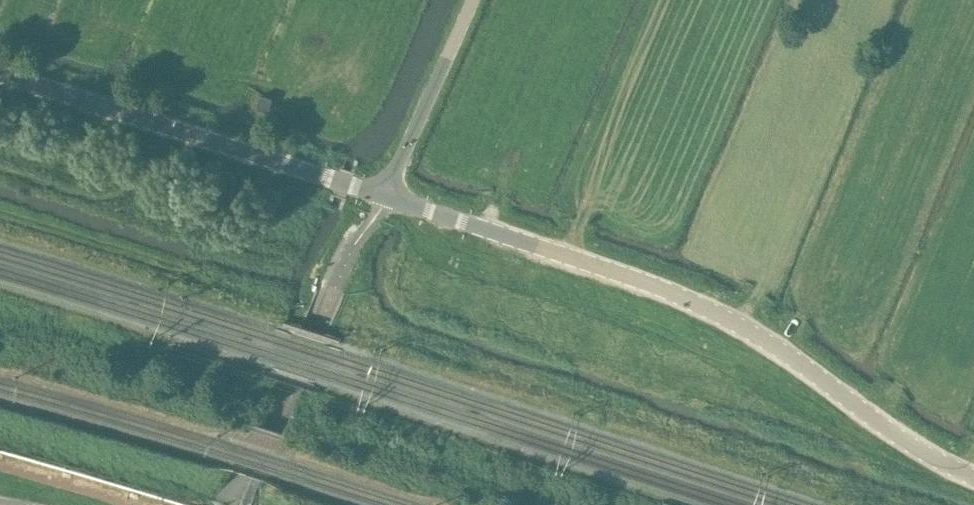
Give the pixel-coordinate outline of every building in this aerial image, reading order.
[(270,99),(259,95),(255,107),(267,110),(270,99)]
